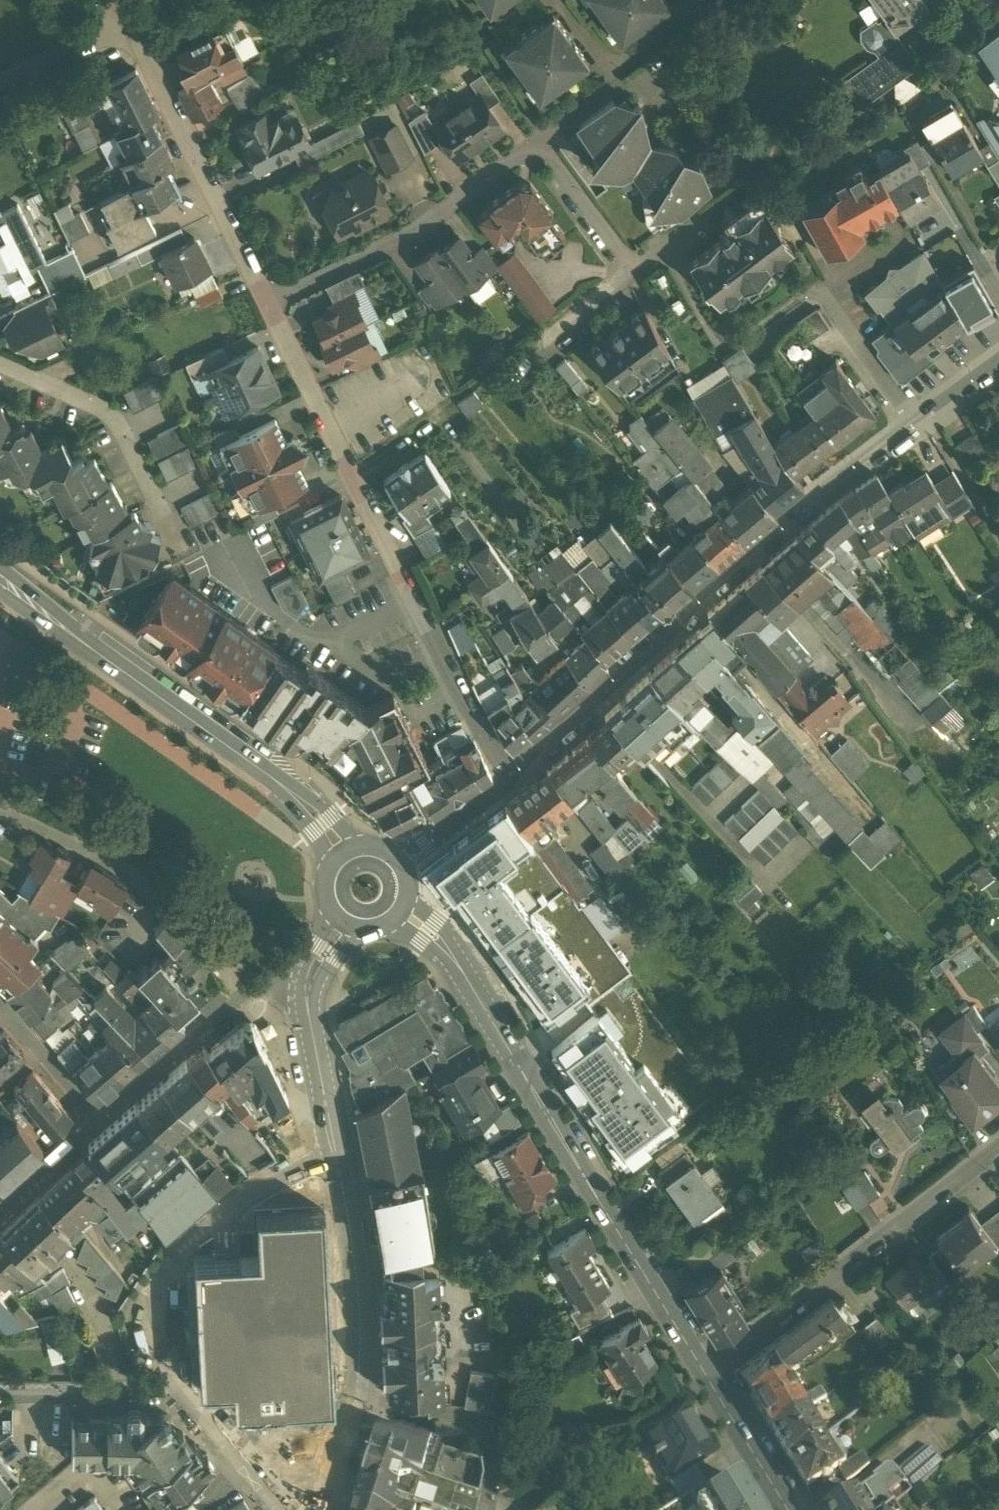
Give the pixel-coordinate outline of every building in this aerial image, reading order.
[(593,2),(612,28),(616,25),(624,36),(636,28),(638,30),(656,17),(654,15),(669,4),(666,0),(596,0),(593,2)] [(885,15),(884,15),(900,38),(901,38),(895,29),(935,0),(874,0),(885,15)] [(553,14),(538,24),(537,23),(519,35),(520,37),(508,46),(517,57),(512,60),(531,86),(535,83),(543,95),(555,86),(556,88),(574,75),(573,73),(588,63),(573,42),(572,42),(567,35),(568,35),(553,14)] [(900,38),(884,15),(878,20),(875,17),(860,28),(860,38),(867,46),(875,50),(883,44),(886,48),(900,38)] [(224,25),(175,49),(187,73),(183,75),(188,86),(208,77),(212,75),(225,68),(239,61),(242,60),(233,42),(238,40),(232,28),(225,27),(224,25)] [(981,49),(998,70),(998,35),(981,49)] [(886,48),(842,80),(861,106),(895,81),(902,76),(918,65),(900,38),(886,48)] [(239,61),(225,68),(230,79),(244,72),(239,61)] [(135,68),(79,98),(86,110),(113,96),(120,109),(115,111),(119,119),(124,116),(124,117),(153,102),(135,68)] [(225,68),(212,75),(215,82),(222,83),(230,79),(225,68)] [(500,99),(482,72),(469,81),(477,93),(478,92),(488,106),(500,99)] [(902,76),(895,81),(896,101),(903,101),(920,86),(902,76)] [(188,86),(178,92),(192,119),(222,104),(208,77),(188,86)] [(247,77),(228,89),(240,110),(259,96),(247,77)] [(488,106),(478,92),(477,93),(456,108),(480,144),(503,128),(488,106)] [(79,98),(68,104),(71,110),(65,113),(75,131),(92,122),(86,110),(79,98)] [(618,174),(623,169),(649,148),(642,140),(638,104),(618,106),(612,99),(579,126),(592,144),(595,167),(611,165),(618,174)] [(153,102),(124,117),(129,126),(151,115),(158,111),(153,102)] [(952,103),(921,122),(930,137),(931,136),(931,137),(960,119),(959,119),(961,118),(952,103)] [(433,124),(432,124),(443,140),(457,160),(480,144),(456,108),(433,124)] [(423,110),(408,120),(424,152),(443,140),(432,124),(433,124),(423,110)] [(269,121),(265,114),(238,128),(245,143),(243,144),(257,172),(293,154),(309,146),(308,144),(296,120),(282,127),(277,117),(269,121)] [(129,126),(115,133),(127,155),(162,137),(151,115),(129,126)] [(960,119),(931,137),(931,136),(930,137),(940,154),(951,172),(952,171),(980,154),(980,155),(982,154),(979,148),(961,118),(959,119),(960,119)] [(995,121),(982,118),(976,121),(981,130),(995,121)] [(995,121),(981,130),(998,158),(998,122),(995,121)] [(92,122),(75,131),(83,147),(100,138),(92,122)] [(396,124),(370,137),(387,169),(412,156),(396,124)] [(309,146),(293,154),(299,165),(330,149),(324,136),(308,144),(309,146)] [(127,155),(119,159),(131,184),(167,165),(174,161),(162,137),(127,155)] [(930,137),(921,143),(921,142),(919,143),(930,160),(940,154),(930,137)] [(989,142),(979,148),(982,154),(980,155),(987,165),(998,158),(989,142)] [(919,145),(909,151),(918,166),(918,167),(929,161),(919,145)] [(685,164),(672,146),(649,148),(623,169),(641,193),(643,208),(651,207),(662,221),(663,222),(707,189),(700,179),(697,163),(685,164)] [(909,151),(878,170),(887,185),(918,166),(909,151)] [(987,165),(998,185),(998,158),(987,165)] [(131,184),(100,201),(111,221),(143,206),(179,187),(167,165),(131,184)] [(918,166),(887,185),(898,204),(907,218),(938,199),(918,167),(918,166)] [(863,168),(836,184),(840,191),(802,212),(826,254),(863,233),(859,226),(898,204),(887,185),(878,170),(868,175),(863,168)] [(334,188),(333,188),(336,193),(334,200),(325,205),(324,207),(327,211),(337,232),(352,225),(354,228),(384,213),(383,209),(388,207),(371,173),(366,176),(364,173),(334,188)] [(517,180),(499,194),(521,227),(536,247),(546,239),(552,246),(553,245),(565,236),(550,215),(552,213),(529,181),(517,180)] [(332,184),(312,194),(322,213),(327,211),(324,207),(325,205),(334,200),(336,193),(333,188),(334,188),(332,184)] [(772,208),(760,192),(722,220),(730,231),(687,262),(699,277),(697,279),(706,290),(707,289),(718,303),(725,299),(726,300),(738,292),(737,290),(743,285),(740,280),(740,273),(748,267),(759,283),(760,282),(749,267),(756,261),(763,262),(767,267),(774,262),(775,263),(786,255),(785,254),(792,249),(781,234),(783,232),(768,212),(772,208)] [(521,227),(499,194),(487,203),(489,207),(476,216),(494,240),(495,239),(507,230),(513,226),(521,227)] [(804,241),(782,201),(772,208),(768,212),(783,232),(781,234),(792,249),(785,254),(786,255),(804,241)] [(1,212),(0,210),(0,286),(6,284),(9,291),(27,283),(23,275),(37,268),(37,267),(46,263),(18,203),(1,212)] [(154,228),(143,206),(111,221),(105,224),(116,247),(154,228)] [(81,212),(60,222),(69,241),(90,231),(81,212)] [(183,228),(161,239),(166,249),(188,238),(183,228)] [(507,230),(495,239),(501,247),(513,238),(507,230)] [(473,253),(458,234),(446,243),(447,244),(439,250),(464,283),(466,286),(485,272),(486,271),(473,253)] [(166,249),(160,252),(161,253),(176,284),(188,278),(209,268),(193,236),(188,238),(166,249)] [(161,239),(135,251),(141,263),(161,253),(160,252),(166,249),(161,239)] [(496,264),(482,246),(473,253),(486,271),(485,272),(485,273),(486,273),(497,265),(496,264)] [(439,250),(436,247),(428,253),(427,252),(415,261),(430,280),(444,298),(464,283),(439,250)] [(46,263),(37,267),(50,293),(85,276),(72,250),(46,263)] [(923,250),(900,267),(898,266),(892,271),(917,304),(943,284),(941,281),(923,250)] [(135,251),(109,264),(115,276),(141,263),(135,251)] [(556,307),(513,251),(496,264),(497,265),(538,320),(556,307)] [(972,263),(941,281),(943,284),(965,321),(968,326),(998,308),(972,263)] [(209,268),(188,278),(197,295),(218,285),(209,268)] [(917,304),(892,271),(885,275),(887,277),(878,284),(877,282),(864,292),(874,305),(875,303),(890,324),(917,304)] [(485,272),(466,286),(475,298),(494,284),(486,273),(485,273),(485,272)] [(430,280),(421,287),(435,307),(446,298),(445,297),(444,298),(430,280)] [(917,304),(890,324),(871,338),(883,355),(884,355),(899,376),(903,376),(929,357),(930,353),(942,344),(940,341),(965,321),(943,284),(917,304)] [(218,285),(197,295),(201,305),(222,296),(218,285)] [(353,287),(331,298),(336,308),(355,299),(355,301),(359,299),(353,287)] [(50,293),(17,309),(23,319),(23,320),(44,310),(45,311),(56,306),(50,293)] [(336,308),(314,319),(319,328),(317,329),(322,340),(324,339),(325,342),(362,324),(362,325),(366,323),(355,301),(355,299),(336,308)] [(632,317),(617,328),(618,329),(611,333),(598,342),(597,341),(592,345),(593,347),(588,350),(617,386),(666,349),(644,308),(638,313),(636,311),(632,315),(632,317)] [(815,308),(795,321),(808,340),(829,326),(818,309),(815,308)] [(17,309),(13,311),(5,325),(6,327),(23,319),(17,309)] [(44,310),(23,320),(23,319),(6,327),(12,340),(30,348),(36,345),(40,352),(60,342),(45,311),(44,310)] [(362,324),(325,342),(322,343),(323,347),(322,348),(327,359),(329,358),(332,366),(373,346),(372,345),(362,325),(362,324)] [(373,346),(355,355),(360,366),(382,356),(376,343),(372,345),(373,346)] [(224,346),(186,363),(193,378),(210,371),(209,369),(230,360),(224,346)] [(739,346),(722,359),(728,369),(747,356),(739,346)] [(230,360),(209,369),(210,371),(215,383),(213,384),(219,398),(221,397),(229,412),(252,402),(256,405),(258,404),(260,399),(277,391),(265,365),(267,364),(259,347),(230,360)] [(747,356),(728,369),(730,374),(734,380),(754,366),(747,356)] [(565,359),(556,366),(579,394),(588,386),(565,359)] [(862,395),(835,360),(819,372),(825,380),(802,398),(836,443),(837,442),(836,441),(851,430),(852,431),(863,423),(874,421),(873,415),(876,413),(875,412),(873,413),(860,396),(862,395)] [(738,441),(729,427),(754,412),(734,380),(730,374),(693,398),(723,452),(748,483),(759,473),(753,466),(748,457),(738,441)] [(156,376),(145,382),(155,401),(166,396),(156,376)] [(145,382),(135,387),(144,407),(155,401),(145,382)] [(135,387),(124,393),(133,412),(144,407),(135,387)] [(476,391),(460,399),(467,413),(483,405),(476,391)] [(1,473),(9,469),(42,451),(30,428),(24,431),(20,424),(12,429),(0,406),(0,471),(1,473)] [(754,412),(729,427),(738,441),(762,426),(754,412)] [(836,443),(813,413),(792,428),(816,458),(837,443),(836,443)] [(652,429),(640,414),(630,422),(631,428),(639,439),(644,439),(650,446),(632,459),(663,499),(690,477),(652,429)] [(709,464),(669,415),(652,429),(690,477),(692,478),(709,464)] [(240,436),(220,446),(253,511),(273,501),(307,483),(275,419),(240,436)] [(190,445),(180,425),(169,430),(179,450),(190,445)] [(235,425),(215,435),(220,446),(240,436),(235,425)] [(762,426),(738,441),(748,457),(772,442),(762,426)] [(816,458),(792,428),(773,443),(783,461),(794,475),(816,458)] [(169,430),(158,436),(168,455),(179,450),(169,430)] [(976,433),(956,446),(969,466),(989,453),(976,433)] [(158,436),(148,441),(157,460),(168,455),(158,436)] [(42,451),(9,469),(14,477),(22,480),(28,476),(35,479),(41,490),(51,485),(63,508),(68,505),(107,484),(94,458),(85,463),(82,456),(72,461),(61,441),(42,451)] [(773,443),(772,442),(748,457),(753,466),(759,473),(783,503),(803,486),(794,475),(783,461),(773,443)] [(190,445),(179,450),(189,470),(200,464),(190,445)] [(189,470),(179,450),(168,455),(178,475),(189,470)] [(425,451),(408,463),(406,461),(399,467),(400,469),(383,480),(408,516),(421,507),(420,504),(435,494),(436,496),(450,487),(425,451)] [(178,475),(168,455),(157,460),(167,480),(178,475)] [(926,471),(905,485),(903,481),(887,491),(902,515),(908,525),(918,538),(953,515),(938,491),(939,491),(934,485),(934,484),(926,471)] [(972,503),(954,472),(934,484),(934,485),(939,491),(938,491),(953,515),(972,503)] [(783,503),(759,473),(748,483),(750,486),(772,512),(783,503)] [(876,474),(856,489),(873,515),(872,515),(881,529),(882,529),(902,515),(887,491),(876,474)] [(690,477),(663,499),(676,513),(683,506),(696,523),(700,520),(704,524),(719,512),(692,478),(690,477)] [(111,481),(68,505),(74,516),(82,519),(84,518),(93,534),(131,513),(126,505),(124,506),(111,481)] [(750,486),(719,512),(743,541),(775,516),(772,512),(750,486)] [(856,489),(839,501),(855,525),(856,526),(872,515),(873,515),(856,489)] [(214,492),(204,497),(214,517),(224,512),(214,492)] [(340,494),(290,519),(319,577),(321,575),(342,565),(369,552),(340,494)] [(214,517),(204,497),(193,503),(202,523),(214,517)] [(663,524),(640,498),(630,507),(625,512),(663,554),(664,554),(666,557),(674,549),(658,529),(663,524)] [(273,501),(253,511),(258,521),(278,511),(273,501)] [(839,501),(812,523),(830,544),(842,558),(849,553),(835,539),(844,532),(853,543),(851,545),(859,558),(863,555),(873,570),(880,564),(868,546),(868,545),(859,532),(856,526),(855,525),(839,501)] [(193,503),(182,508),(192,527),(202,523),(193,503)] [(421,507),(408,516),(402,520),(413,536),(433,525),(421,507)] [(131,513),(93,534),(89,546),(102,550),(95,571),(119,579),(123,566),(136,570),(140,557),(152,561),(160,537),(148,533),(150,526),(141,523),(135,511),(131,513)] [(743,541),(719,512),(704,524),(703,524),(692,534),(716,564),(743,541)] [(468,514),(456,522),(477,551),(489,543),(472,519),(472,520),(468,514)] [(902,515),(882,529),(888,538),(893,535),(903,528),(908,525),(902,515)] [(635,554),(610,522),(598,532),(615,554),(623,564),(635,554)] [(812,523),(797,536),(815,556),(818,553),(827,547),(830,544),(812,523)] [(868,527),(859,532),(868,545),(868,546),(876,541),(868,527)] [(903,528),(893,535),(896,540),(907,533),(903,528)] [(595,535),(583,545),(600,566),(615,554),(598,532),(595,535)] [(674,549),(666,557),(692,585),(716,564),(692,534),(674,549)] [(797,536),(761,567),(795,604),(805,596),(813,589),(831,574),(815,556),(797,536)] [(530,602),(514,578),(489,543),(477,551),(473,554),(473,555),(466,559),(478,575),(468,582),(480,600),(479,600),(481,603),(499,589),(504,590),(512,603),(517,610),(530,602)] [(839,560),(827,547),(818,553),(842,579),(852,570),(851,569),(849,566),(846,568),(839,560)] [(842,558),(839,560),(846,568),(849,566),(853,564),(854,562),(849,553),(842,558)] [(615,554),(600,566),(611,579),(617,575),(625,567),(623,564),(615,554)] [(666,557),(664,554),(663,554),(641,572),(637,568),(643,563),(635,554),(623,564),(625,567),(636,582),(635,583),(661,611),(692,585),(666,557)] [(592,557),(577,568),(577,569),(582,575),(584,578),(600,566),(592,557)] [(342,565),(321,575),(336,604),(357,594),(342,565)] [(600,566),(584,578),(601,600),(606,607),(617,598),(605,584),(611,579),(600,566)] [(661,611),(635,583),(636,582),(625,567),(617,575),(628,589),(623,593),(648,623),(661,611)] [(761,567),(709,613),(712,617),(733,640),(732,640),(745,655),(775,690),(795,673),(813,657),(779,619),(795,604),(761,567)] [(544,583),(536,568),(528,573),(538,587),(544,583)] [(577,569),(567,577),(572,583),(582,575),(577,569)] [(294,574),(272,586),(283,607),(305,595),(294,574)] [(831,574),(813,589),(835,613),(853,597),(831,574)] [(572,583),(560,594),(569,604),(583,592),(593,606),(601,600),(582,575),(572,583)] [(225,613),(175,578),(170,580),(138,625),(140,627),(140,626),(161,641),(162,643),(163,641),(170,646),(169,647),(171,648),(189,661),(186,664),(188,666),(225,613)] [(813,589),(805,596),(847,641),(855,634),(835,613),(813,589)] [(648,623),(623,593),(617,598),(606,607),(608,609),(632,637),(648,623)] [(569,604),(560,594),(557,596),(566,606),(569,604)] [(305,595),(283,607),(297,617),(308,601),(305,595)] [(566,606),(557,596),(553,600),(566,614),(570,610),(566,606)] [(853,597),(835,613),(855,634),(861,641),(860,642),(889,674),(890,673),(908,656),(884,631),(872,618),(853,597)] [(566,614),(553,600),(538,614),(543,620),(553,636),(560,630),(566,625),(569,629),(581,642),(587,637),(581,631),(577,626),(566,614)] [(601,600),(593,606),(600,615),(601,614),(607,610),(608,609),(606,607),(601,600)] [(538,614),(530,602),(517,610),(510,615),(525,639),(536,656),(555,643),(541,621),(543,620),(538,614)] [(512,603),(496,614),(501,621),(510,615),(517,610),(512,603)] [(570,610),(566,614),(577,626),(584,619),(574,607),(570,610)] [(883,607),(872,618),(884,631),(895,620),(883,607)] [(632,637),(608,609),(607,610),(601,614),(626,642),(632,637)] [(225,613),(188,666),(189,666),(207,679),(209,681),(211,679),(217,683),(215,685),(217,686),(218,686),(236,699),(235,699),(237,700),(244,691),(274,649),(275,648),(225,613)] [(626,642),(601,614),(600,615),(581,631),(587,637),(606,659),(626,642)] [(712,617),(698,629),(727,662),(731,667),(745,655),(732,640),(733,640),(712,617)] [(462,619),(448,628),(459,653),(476,643),(462,619)] [(566,625),(560,630),(563,634),(569,629),(566,625)] [(504,629),(492,636),(504,654),(515,646),(504,629)] [(727,662),(698,629),(685,640),(712,671),(722,682),(720,684),(736,702),(739,706),(731,713),(739,722),(750,735),(772,715),(771,714),(731,667),(727,662)] [(606,659),(587,637),(581,642),(579,644),(573,649),(565,656),(589,685),(608,668),(603,662),(606,659)] [(565,640),(557,646),(565,656),(573,649),(565,640)] [(712,671),(685,640),(676,648),(704,679),(712,671)] [(533,657),(523,641),(515,646),(504,654),(514,669),(529,659),(533,657)] [(676,648),(648,673),(680,707),(690,698),(687,694),(699,683),(704,679),(676,648)] [(329,748),(337,739),(367,708),(367,707),(334,683),(314,669),(307,664),(303,670),(274,649),(244,691),(237,700),(292,739),(311,732),(329,748)] [(565,656),(537,682),(538,683),(534,686),(559,713),(589,685),(565,656)] [(908,656),(890,673),(949,738),(966,722),(908,656)] [(529,659),(522,664),(527,671),(534,665),(529,659)] [(514,669),(510,671),(516,682),(527,671),(522,664),(514,669)] [(510,671),(497,680),(499,682),(504,690),(516,682),(510,671)] [(527,671),(516,682),(521,690),(529,683),(534,688),(535,687),(534,686),(538,683),(537,682),(527,671)] [(648,673),(625,694),(627,697),(621,702),(619,700),(604,713),(610,720),(610,719),(642,756),(651,747),(662,758),(698,726),(680,707),(648,673)] [(795,673),(775,690),(785,701),(790,708),(809,690),(808,690),(795,673)] [(822,679),(808,690),(809,690),(790,708),(813,734),(823,725),(824,720),(836,721),(837,711),(849,701),(832,683),(828,686),(822,679)] [(499,682),(478,696),(487,710),(507,696),(504,690),(499,682)] [(559,713),(535,687),(534,688),(532,689),(533,690),(525,698),(548,723),(559,713)] [(548,723),(525,698),(522,692),(515,696),(519,703),(514,708),(530,734),(532,738),(548,723)] [(367,708),(337,739),(358,760),(363,755),(368,759),(360,777),(397,817),(397,820),(399,819),(399,818),(415,810),(415,811),(426,806),(411,779),(430,768),(393,694),(367,707),(367,708)] [(514,708),(507,696),(487,710),(512,750),(530,734),(514,708)] [(701,703),(690,698),(680,707),(698,726),(715,743),(728,731),(701,703)] [(790,708),(785,701),(771,714),(772,715),(804,752),(817,740),(813,734),(790,708)] [(736,702),(728,709),(731,713),(739,706),(736,702)] [(772,715),(750,735),(773,761),(782,771),(801,754),(804,752),(772,715)] [(634,747),(610,719),(610,720),(587,740),(610,765),(611,767),(634,747)] [(739,722),(728,731),(715,743),(726,755),(741,771),(751,780),(761,770),(773,761),(750,735),(739,722)] [(451,731),(435,741),(441,753),(458,743),(451,731)] [(358,760),(337,739),(329,748),(344,763),(341,769),(389,824),(397,820),(397,817),(360,777),(368,759),(363,755),(358,760)] [(587,740),(552,767),(573,794),(585,785),(610,765),(587,740)] [(846,740),(830,754),(852,779),(868,765),(846,740)] [(491,776),(474,741),(460,747),(459,748),(464,759),(465,758),(480,784),(491,776)] [(458,743),(441,753),(443,758),(459,748),(460,747),(458,743)] [(444,760),(465,794),(480,784),(465,758),(464,759),(459,748),(443,758),(444,760)] [(801,754),(782,771),(794,784),(819,811),(848,843),(863,829),(808,768),(811,765),(801,754)] [(726,755),(691,788),(706,804),(741,771),(726,755)] [(465,794),(444,760),(430,768),(411,779),(426,806),(432,817),(465,794)] [(913,762),(903,770),(913,781),(922,773),(913,762)] [(611,767),(610,765),(585,785),(590,791),(598,785),(620,808),(621,808),(629,817),(639,828),(653,815),(611,767)] [(786,799),(761,770),(751,780),(759,789),(775,805),(777,807),(786,799)] [(571,802),(546,771),(535,780),(559,812),(571,802)] [(535,780),(505,803),(528,833),(542,822),(544,824),(559,812),(535,780)] [(819,811),(794,784),(786,791),(809,819),(819,811)] [(759,789),(724,823),(739,839),(775,805),(759,789)] [(615,829),(591,798),(576,809),(602,841),(615,829)] [(434,872),(449,893),(459,885),(463,891),(457,896),(458,898),(457,900),(470,917),(478,911),(484,919),(476,925),(488,942),(530,910),(565,884),(505,803),(452,844),(455,848),(436,863),(434,872)] [(782,815),(748,848),(764,864),(798,830),(782,815)] [(615,829),(602,841),(602,842),(617,860),(646,837),(639,828),(629,817),(615,829)] [(886,820),(867,837),(882,855),(901,839),(886,820)] [(544,824),(542,822),(528,833),(529,835),(544,854),(557,873),(572,862),(544,824)] [(55,847),(42,839),(30,858),(34,860),(29,868),(40,874),(34,885),(44,890),(55,871),(66,851),(56,845),(55,847)] [(602,842),(590,851),(609,874),(621,865),(617,860),(602,842)] [(687,861),(678,868),(692,883),(699,877),(687,861)] [(572,862),(557,873),(575,896),(589,885),(572,862)] [(103,871),(89,863),(77,884),(76,886),(77,887),(97,898),(94,903),(111,912),(126,887),(102,874),(103,871)] [(980,885),(994,878),(985,863),(971,871),(980,885)] [(29,868),(18,889),(20,890),(28,895),(34,885),(40,874),(29,868)] [(55,871),(44,890),(55,897),(66,878),(55,871)] [(747,874),(729,890),(745,908),(754,900),(763,892),(747,874)] [(877,875),(871,880),(878,888),(884,883),(877,875)] [(66,878),(55,897),(65,906),(77,887),(76,886),(77,884),(66,878)] [(44,890),(34,885),(28,895),(38,901),(44,890)] [(13,966),(11,964),(28,949),(49,927),(50,928),(58,913),(49,907),(38,901),(28,895),(20,890),(12,899),(0,888),(0,977),(13,966)] [(55,897),(44,890),(38,901),(49,907),(55,897)] [(754,900),(745,908),(750,914),(759,906),(754,900)] [(589,988),(530,910),(488,942),(490,943),(497,937),(503,945),(495,951),(506,965),(514,960),(520,968),(513,974),(524,988),(531,982),(537,990),(530,996),(541,1011),(548,1006),(555,1014),(589,988)] [(185,938),(165,918),(155,927),(174,948),(185,938)] [(125,973),(81,930),(75,935),(117,981),(125,973)] [(174,948),(170,952),(183,967),(185,970),(191,965),(201,957),(185,938),(174,948)] [(73,958),(61,945),(52,953),(64,966),(73,958)] [(0,977),(0,980),(9,988),(31,970),(38,963),(28,949),(11,964),(13,966),(0,977)] [(170,952),(163,960),(174,974),(183,967),(170,952)] [(64,966),(52,953),(44,959),(60,976),(67,969),(64,966)] [(162,960),(158,955),(137,975),(140,979),(148,987),(157,980),(164,987),(175,975),(174,974),(163,960),(162,960)] [(227,988),(201,957),(191,965),(200,976),(187,987),(188,987),(198,999),(206,1007),(227,988)] [(177,977),(185,970),(183,967),(174,974),(175,975),(177,977)] [(81,983),(67,969),(60,976),(55,981),(54,982),(68,997),(72,993),(71,993),(81,983)] [(137,975),(130,969),(125,973),(136,983),(140,979),(137,975)] [(50,991),(31,970),(9,988),(6,990),(29,1017),(43,1005),(43,1006),(48,995),(50,991)] [(125,973),(117,981),(127,991),(136,983),(125,973)] [(426,973),(403,987),(409,998),(409,999),(444,1055),(456,1048),(456,1047),(468,1039),(468,1040),(470,1038),(436,981),(432,984),(426,973)] [(175,975),(164,987),(157,980),(148,987),(154,993),(154,994),(165,1005),(188,987),(187,987),(177,977),(175,975)] [(94,976),(84,986),(94,997),(105,987),(94,976)] [(68,997),(54,982),(50,991),(48,995),(59,1005),(68,997)] [(169,1037),(144,1009),(134,1017),(106,986),(105,987),(94,997),(104,1008),(127,1032),(126,1032),(147,1056),(169,1037)] [(188,987),(165,1005),(177,1017),(198,999),(188,987)] [(403,987),(338,1026),(346,1039),(343,1041),(343,1044),(346,1049),(349,1049),(353,1047),(358,1056),(349,1062),(345,1064),(352,1073),(348,1076),(355,1085),(351,1087),(357,1097),(353,1100),(360,1111),(404,1084),(415,1078),(405,1061),(422,1051),(432,1068),(446,1059),(444,1055),(409,999),(409,998),(403,987)] [(53,1018),(59,1026),(71,1017),(83,1006),(72,993),(68,997),(59,1005),(56,1008),(58,1013),(53,1018)] [(373,993),(361,1000),(366,1008),(378,1001),(373,993)] [(165,1005),(154,994),(141,1006),(144,1009),(169,1037),(184,1024),(177,1017),(165,1005)] [(973,1004),(963,1011),(978,1030),(988,1023),(973,1004)] [(92,1015),(83,1006),(71,1017),(83,1030),(95,1019),(94,1017),(92,1015)] [(56,1008),(53,1010),(49,1013),(53,1018),(58,1013),(56,1008)] [(147,1056),(126,1032),(127,1032),(104,1008),(94,1017),(95,1019),(103,1027),(112,1036),(138,1064),(147,1056)] [(47,1011),(33,1022),(45,1036),(59,1026),(53,1018),(49,1013),(47,1011)] [(978,1030),(963,1011),(953,1019),(976,1049),(977,1049),(987,1041),(978,1030)] [(633,1063),(598,1016),(552,1050),(571,1076),(568,1078),(588,1105),(585,1108),(625,1161),(675,1124),(665,1110),(673,1104),(644,1065),(635,1071),(631,1064),(633,1063)] [(95,1019),(83,1030),(90,1039),(103,1027),(95,1019)] [(953,1019),(939,1030),(956,1051),(933,1069),(961,1104),(974,1121),(976,1119),(977,1120),(991,1109),(998,1102),(998,1080),(985,1062),(987,1062),(977,1049),(976,1049),(953,1019)] [(243,1022),(220,1042),(229,1054),(239,1071),(264,1050),(252,1025),(243,1022)] [(59,1026),(45,1036),(50,1042),(63,1031),(59,1026)] [(63,1031),(50,1042),(58,1051),(72,1038),(76,1036),(68,1027),(63,1031)] [(103,1027),(90,1039),(97,1047),(98,1048),(112,1036),(103,1027)] [(4,1030),(0,1033),(0,1073),(23,1053),(4,1030)] [(138,1064),(112,1036),(98,1048),(123,1077),(138,1064)] [(72,1038),(58,1051),(73,1070),(88,1056),(72,1038)] [(229,1054),(220,1042),(208,1052),(229,1080),(229,1081),(235,1089),(236,1091),(246,1082),(239,1071),(229,1054)] [(446,1059),(432,1068),(437,1076),(432,1079),(438,1089),(441,1087),(442,1088),(476,1068),(477,1069),(486,1064),(473,1043),(446,1059)] [(208,1052),(203,1046),(188,1058),(216,1092),(229,1081),(229,1080),(208,1052)] [(349,1049),(346,1049),(342,1051),(349,1062),(358,1056),(353,1047),(349,1049)] [(123,1077),(98,1048),(88,1056),(73,1070),(98,1098),(123,1077)] [(264,1050),(239,1071),(246,1082),(252,1091),(252,1090),(256,1096),(261,1092),(278,1079),(264,1050)] [(188,1058),(162,1082),(190,1114),(216,1092),(188,1058)] [(476,1068),(442,1088),(444,1092),(443,1093),(465,1129),(491,1114),(500,1108),(477,1069),(476,1068)] [(70,1116),(33,1071),(14,1087),(52,1132),(70,1116)] [(278,1079),(261,1092),(264,1097),(281,1084),(278,1079)] [(162,1082),(136,1103),(165,1137),(190,1114),(162,1082)] [(281,1084),(264,1097),(271,1109),(287,1099),(281,1084)] [(360,1111),(356,1114),(369,1182),(376,1180),(416,1170),(407,1123),(412,1122),(404,1084),(360,1111)] [(236,1091),(235,1089),(226,1098),(234,1107),(243,1099),(236,1091)] [(271,1109),(261,1092),(256,1096),(246,1104),(257,1118),(271,1109)] [(897,1097),(883,1097),(862,1113),(878,1133),(871,1139),(869,1142),(868,1145),(869,1148),(871,1151),(874,1153),(877,1153),(880,1152),(888,1146),(892,1151),(922,1127),(916,1120),(926,1112),(927,1109),(920,1100),(917,1100),(903,1110),(900,1107),(901,1106),(901,1102),(897,1097)] [(246,1104),(243,1099),(234,1107),(249,1124),(257,1118),(246,1104)] [(136,1103),(89,1146),(110,1170),(110,1171),(117,1179),(165,1137),(136,1103)] [(500,1108),(491,1114),(501,1132),(510,1127),(520,1121),(509,1103),(500,1108)] [(0,1132),(0,1180),(2,1183),(3,1185),(42,1149),(16,1117),(0,1132)] [(501,1132),(485,1141),(491,1151),(492,1151),(516,1137),(510,1127),(501,1132)] [(516,1137),(492,1151),(503,1169),(537,1148),(526,1130),(516,1137)] [(677,1139),(655,1156),(662,1166),(685,1150),(677,1139)] [(89,1146),(70,1163),(90,1185),(101,1176),(102,1177),(110,1171),(110,1170),(89,1146)] [(207,1162),(194,1147),(183,1156),(216,1194),(232,1184),(211,1158),(207,1162)] [(537,1148),(503,1169),(524,1204),(543,1193),(538,1186),(541,1184),(545,1184),(549,1182),(550,1179),(554,1176),(537,1148)] [(662,1166),(657,1170),(665,1180),(692,1160),(685,1150),(662,1166)] [(491,1151),(475,1161),(485,1178),(503,1169),(492,1151),(491,1151)] [(180,1154),(143,1186),(161,1206),(149,1216),(165,1238),(216,1194),(183,1156),(180,1154)] [(692,1160),(665,1180),(693,1218),(721,1198),(692,1160)] [(70,1163),(37,1195),(55,1215),(72,1237),(73,1236),(82,1229),(77,1223),(91,1212),(97,1215),(97,1216),(109,1206),(104,1200),(90,1185),(70,1163)] [(416,1170),(376,1180),(379,1196),(372,1197),(375,1215),(381,1214),(384,1230),(377,1231),(380,1249),(387,1248),(389,1262),(382,1263),(383,1264),(436,1261),(435,1249),(422,1169),(416,1170)] [(879,1194),(864,1170),(852,1177),(854,1180),(867,1201),(879,1194)] [(102,1177),(101,1176),(90,1185),(104,1200),(109,1206),(123,1226),(127,1231),(138,1223),(133,1216),(102,1177)] [(376,1180),(369,1182),(372,1197),(379,1196),(376,1180)] [(854,1180),(842,1188),(855,1209),(867,1201),(854,1180)] [(161,1206),(143,1186),(132,1196),(143,1209),(149,1215),(149,1216),(161,1206)] [(0,1229),(0,1234),(20,1256),(33,1270),(57,1254),(75,1238),(73,1236),(72,1237),(55,1215),(37,1195),(0,1229)] [(123,1226),(109,1206),(97,1216),(112,1235),(123,1226)] [(963,1216),(936,1236),(960,1268),(996,1241),(985,1225),(982,1222),(971,1207),(962,1214),(963,1216)] [(143,1209),(133,1216),(138,1223),(149,1215),(143,1209)] [(227,1258),(193,1260),(200,1388),(218,1387),(237,1386),(238,1414),(332,1409),(328,1337),(324,1272),(321,1209),(259,1212),(261,1256),(227,1258)] [(982,1222),(985,1225),(988,1223),(998,1237),(998,1210),(982,1222)] [(381,1214),(375,1215),(377,1231),(384,1230),(381,1214)] [(586,1229),(573,1237),(572,1236),(548,1250),(570,1286),(576,1282),(587,1300),(600,1293),(610,1287),(587,1250),(596,1245),(586,1229)] [(718,1233),(685,1256),(693,1268),(726,1244),(718,1233)] [(20,1256),(0,1234),(0,1273),(20,1256)] [(86,1235),(76,1259),(88,1264),(95,1246),(86,1235)] [(726,1244),(693,1268),(701,1279),(721,1266),(722,1267),(736,1258),(726,1244)] [(88,1264),(85,1271),(97,1276),(105,1258),(95,1246),(88,1264)] [(387,1248),(380,1249),(382,1263),(389,1262),(387,1248)] [(909,1258),(903,1263),(903,1262),(884,1276),(904,1302),(931,1282),(932,1282),(920,1267),(911,1255),(909,1257),(909,1258)] [(0,1273),(0,1278),(3,1282),(4,1281),(17,1295),(33,1287),(46,1281),(39,1275),(33,1270),(20,1256),(0,1273)] [(97,1276),(94,1283),(106,1288),(114,1269),(108,1261),(105,1258),(97,1276)] [(946,1279),(932,1258),(920,1267),(932,1282),(931,1282),(935,1288),(946,1279)] [(383,1264),(383,1265),(384,1305),(385,1306),(391,1306),(392,1326),(385,1326),(386,1377),(403,1377),(405,1378),(407,1377),(411,1381),(415,1380),(415,1381),(427,1381),(427,1379),(443,1378),(441,1349),(440,1349),(437,1261),(436,1261),(383,1264)] [(701,1279),(684,1289),(696,1308),(732,1284),(722,1267),(721,1266),(701,1279)] [(106,1288),(103,1294),(116,1299),(123,1280),(114,1269),(106,1288)] [(63,1270),(46,1281),(52,1292),(66,1284),(70,1282),(63,1270)] [(324,1272),(328,1337),(341,1336),(338,1271),(324,1272)] [(46,1281),(33,1287),(39,1299),(52,1292),(46,1281)] [(576,1282),(570,1286),(566,1289),(577,1307),(587,1300),(576,1282)] [(931,1282),(904,1302),(914,1314),(937,1296),(939,1295),(935,1288),(931,1282)] [(66,1284),(52,1292),(63,1312),(76,1305),(66,1284)] [(732,1284),(696,1308),(716,1340),(747,1322),(738,1308),(744,1304),(732,1284)] [(617,1287),(604,1295),(610,1304),(623,1296),(617,1287)] [(579,1326),(611,1311),(600,1293),(587,1300),(577,1307),(570,1311),(579,1326)] [(0,1296),(0,1320),(5,1325),(23,1321),(23,1320),(11,1308),(0,1296)] [(832,1297),(768,1346),(786,1376),(817,1356),(855,1326),(832,1297)] [(30,1314),(18,1301),(11,1308),(23,1320),(30,1314)] [(391,1306),(385,1306),(384,1305),(379,1305),(382,1378),(386,1377),(385,1326),(392,1326),(391,1306)] [(54,1315),(40,1318),(49,1346),(62,1342),(54,1315)] [(903,1350),(876,1315),(864,1324),(891,1359),(903,1350)] [(641,1317),(633,1322),(632,1321),(599,1341),(614,1365),(625,1382),(657,1362),(641,1335),(649,1331),(641,1317)] [(579,1332),(556,1343),(564,1357),(586,1345),(579,1332)] [(62,1342),(49,1346),(54,1362),(67,1358),(62,1342)] [(768,1346),(736,1371),(752,1397),(786,1376),(768,1346)] [(989,1354),(998,1368),(998,1347),(989,1354)] [(494,1376),(471,1371),(464,1407),(488,1411),(494,1376)] [(786,1376),(752,1397),(772,1430),(806,1408),(804,1405),(801,1400),(786,1376)] [(403,1377),(386,1377),(387,1392),(400,1392),(401,1395),(413,1394),(413,1397),(425,1397),(426,1399),(443,1399),(443,1378),(427,1379),(427,1381),(415,1381),(415,1380),(411,1381),(407,1377),(405,1378),(403,1377)] [(821,1388),(801,1400),(804,1405),(809,1402),(811,1406),(826,1397),(821,1388)] [(872,1400),(864,1406),(869,1411),(876,1406),(872,1400)] [(806,1408),(772,1430),(789,1458),(823,1437),(806,1409),(806,1408)] [(713,1453),(686,1409),(644,1434),(658,1455),(654,1458),(667,1480),(671,1477),(671,1478),(694,1465),(713,1453)] [(152,1418),(149,1414),(123,1413),(123,1415),(106,1415),(106,1417),(108,1457),(129,1457),(143,1478),(191,1444),(182,1431),(177,1430),(172,1434),(166,1426),(170,1423),(169,1422),(170,1418),(167,1413),(162,1412),(161,1411),(152,1418)] [(106,1417),(89,1417),(89,1418),(88,1460),(91,1460),(91,1458),(108,1458),(108,1457),(106,1417)] [(89,1418),(72,1418),(72,1460),(88,1460),(89,1418)] [(411,1439),(376,1428),(367,1459),(401,1469),(406,1454),(411,1439)] [(823,1437),(789,1458),(807,1487),(821,1479),(823,1480),(825,1480),(827,1480),(829,1479),(831,1477),(831,1475),(831,1472),(838,1468),(845,1463),(836,1448),(830,1451),(825,1443),(826,1442),(823,1437)] [(441,1448),(411,1439),(406,1454),(412,1456),(413,1460),(435,1467),(441,1448)] [(134,1483),(151,1507),(211,1466),(195,1442),(191,1444),(190,1445),(143,1478),(134,1483)] [(895,1471),(894,1472),(902,1482),(902,1483),(910,1491),(920,1484),(943,1464),(927,1445),(895,1471)] [(845,1463),(838,1468),(846,1482),(869,1464),(862,1452),(845,1463)] [(18,1477),(0,1456),(0,1492),(18,1477)] [(401,1469),(367,1459),(360,1481),(394,1492),(401,1469)] [(694,1465),(671,1478),(671,1477),(667,1480),(681,1502),(690,1497),(707,1486),(694,1465)] [(892,1467),(885,1466),(872,1477),(872,1480),(875,1478),(888,1494),(902,1482),(894,1472),(895,1471),(892,1467)] [(401,1469),(394,1492),(394,1494),(414,1501),(419,1487),(437,1492),(431,1508),(438,1509),(457,1509),(451,1507),(454,1497),(475,1503),(475,1501),(478,1493),(401,1469)] [(733,1470),(707,1486),(690,1497),(698,1509),(758,1509),(733,1470)] [(850,1493),(835,1502),(836,1504),(827,1509),(887,1509),(892,1506),(895,1503),(888,1494),(875,1478),(872,1480),(852,1496),(850,1493)] [(398,1507),(398,1508),(390,1506),(394,1494),(394,1492),(360,1481),(353,1504),(373,1509),(410,1509),(398,1507)] [(920,1484),(910,1491),(922,1508),(931,1501),(920,1484)] [(76,1509),(102,1509),(93,1497),(76,1509)] [(454,1497),(451,1507),(457,1509),(460,1509),(473,1509),(475,1503),(454,1497)] [(669,1509),(698,1509),(690,1497),(681,1502),(669,1509)] [(183,1498),(168,1509),(194,1509),(183,1498)] [(244,1501),(243,1500),(227,1509),(250,1509),(244,1501)]
